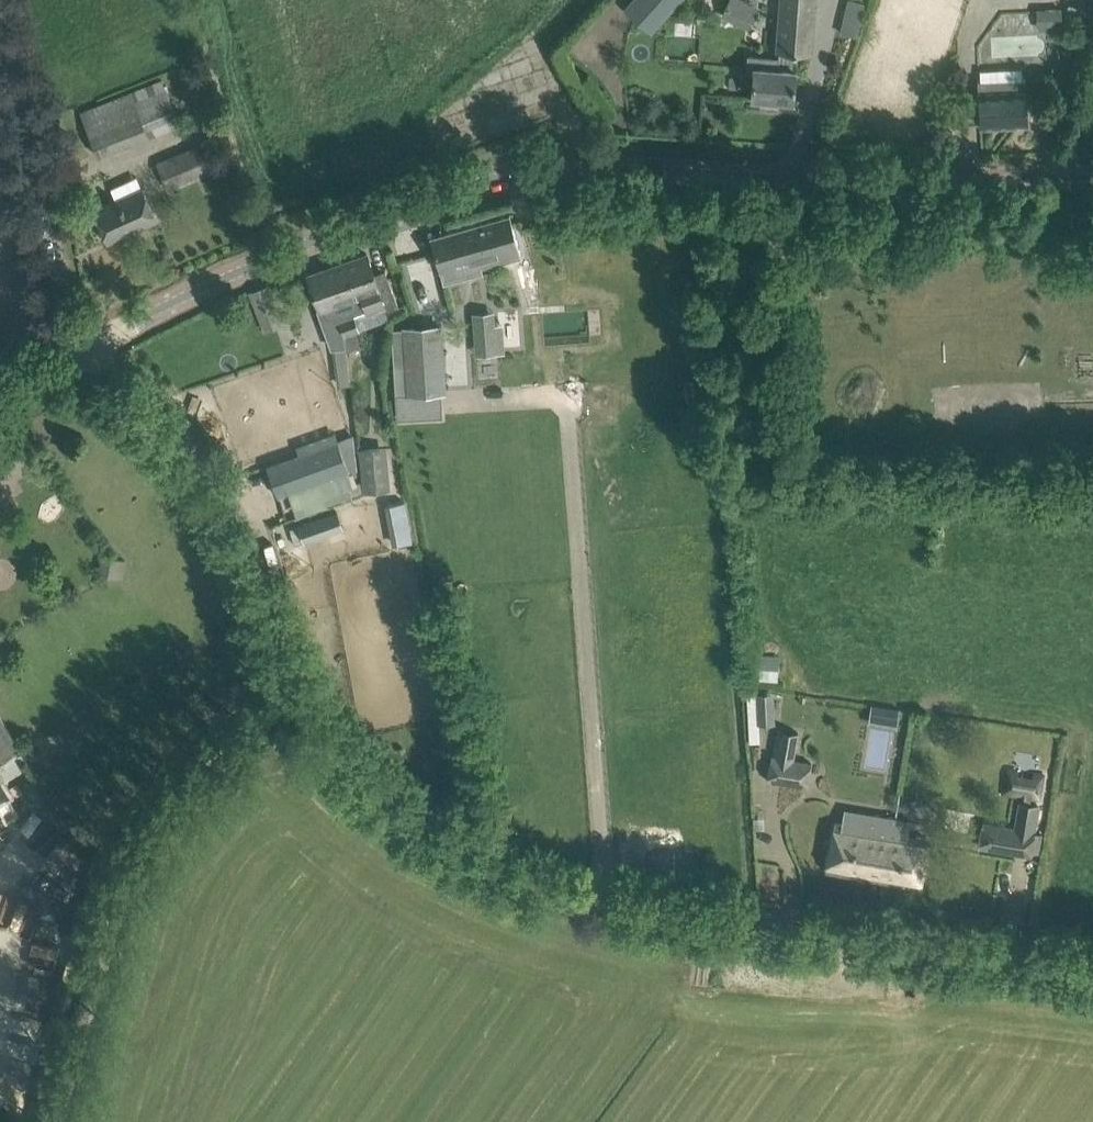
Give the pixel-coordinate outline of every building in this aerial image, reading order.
[(651,33),(680,0),(633,0),(625,9),(651,33)] [(761,8),(745,0),(731,0),(723,14),(750,28),(761,8)] [(748,55),(747,70),(754,71),(753,76),(752,98),(793,101),(797,53),(811,54),(813,32),(815,0),(780,0),(776,51),(779,51),(779,57),(748,55)] [(1040,9),(1041,28),(1063,27),(1062,9),(1040,9)] [(164,79),(81,113),(98,156),(181,123),(164,79)] [(1026,79),(978,81),(979,92),(978,92),(979,104),(980,126),(1028,124),(1027,106),(1026,89),(1026,79)] [(157,163),(168,189),(210,171),(199,145),(157,163)] [(94,211),(108,241),(156,219),(142,189),(94,211)] [(436,259),(440,271),(478,260),(480,268),(521,257),(515,237),(515,236),(510,215),(430,238),(436,259)] [(367,254),(345,262),(357,295),(361,293),(367,308),(382,303),(385,311),(398,306),(387,276),(376,280),(367,254)] [(345,262),(308,275),(314,294),(320,309),(333,346),(346,345),(346,338),(345,335),(344,335),(338,318),(353,313),(359,311),(367,308),(361,293),(357,295),(345,262)] [(265,330),(284,322),(267,284),(248,292),(265,330)] [(494,311),(473,312),(474,322),(475,335),(476,344),(496,343),(495,335),(494,311)] [(353,313),(338,318),(344,335),(345,335),(346,338),(348,343),(348,350),(362,345),(357,330),(359,330),(353,313)] [(405,329),(392,329),(393,359),(395,393),(443,391),(442,354),(441,325),(438,325),(410,327),(405,327),(405,329)] [(334,348),(340,383),(353,381),(347,346),(334,348)] [(267,467),(277,496),(349,470),(338,442),(267,467)] [(392,487),(386,444),(360,448),(366,490),(392,487)] [(406,503),(388,507),(395,545),(413,542),(406,503)] [(298,524),(289,527),(294,544),(304,541),(342,528),(336,511),(298,524)] [(748,690),(749,723),(769,723),(768,689),(748,690)] [(872,706),(871,723),(900,724),(900,707),(872,706)] [(20,746),(0,711),(0,758),(20,746)] [(766,780),(806,786),(810,761),(795,759),(799,731),(776,728),(772,755),(770,755),(766,780)] [(1003,784),(1001,795),(1043,802),(1048,773),(1035,771),(1034,774),(1019,772),(1019,768),(1006,766),(1005,775),(1009,776),(1008,785),(1003,784)] [(979,843),(979,847),(1030,855),(1039,804),(1019,800),(1014,826),(983,821),(983,824),(981,824),(978,843),(979,843)] [(62,837),(36,810),(17,828),(43,856),(62,837)] [(826,872),(920,889),(929,838),(908,835),(911,821),(850,810),(848,825),(834,822),(826,872)]
